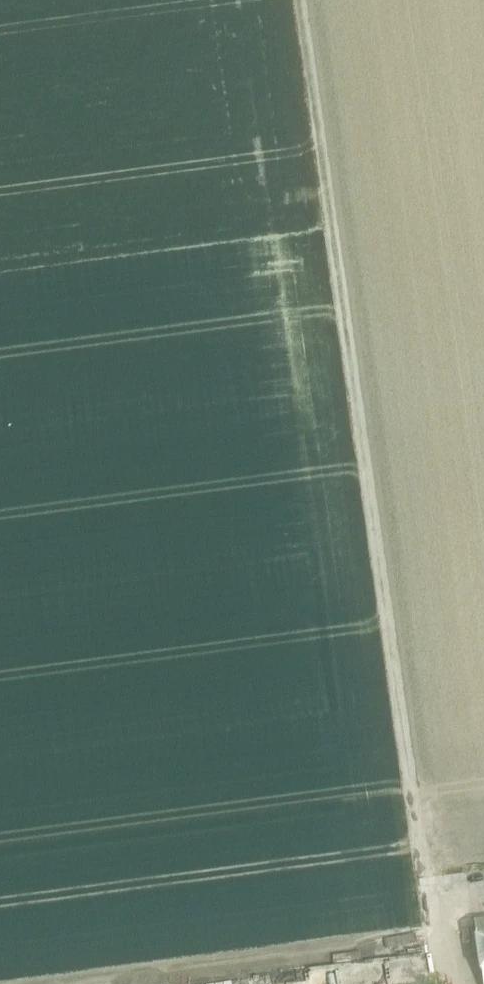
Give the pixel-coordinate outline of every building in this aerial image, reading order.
[(482,973),(483,983),(483,923),(475,924),(482,973)]
